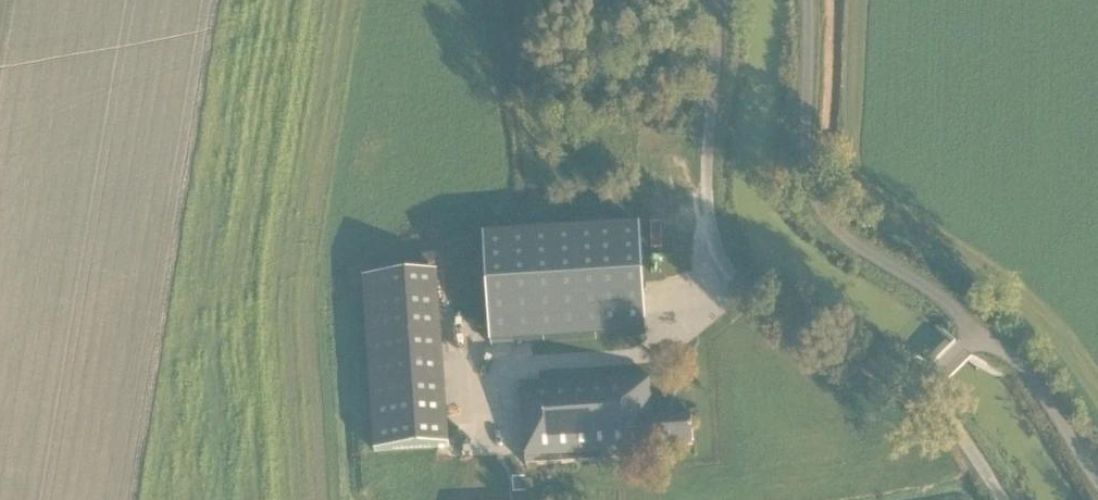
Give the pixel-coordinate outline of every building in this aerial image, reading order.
[(487,232),(483,233),(490,341),(646,332),(640,223),(487,232)] [(448,447),(437,283),(436,276),(363,280),(375,452),(448,447)] [(632,450),(694,446),(692,416),(653,419),(650,377),(520,383),(527,466),(632,459),(632,450)] [(514,495),(526,494),(525,479),(513,480),(514,495)]
